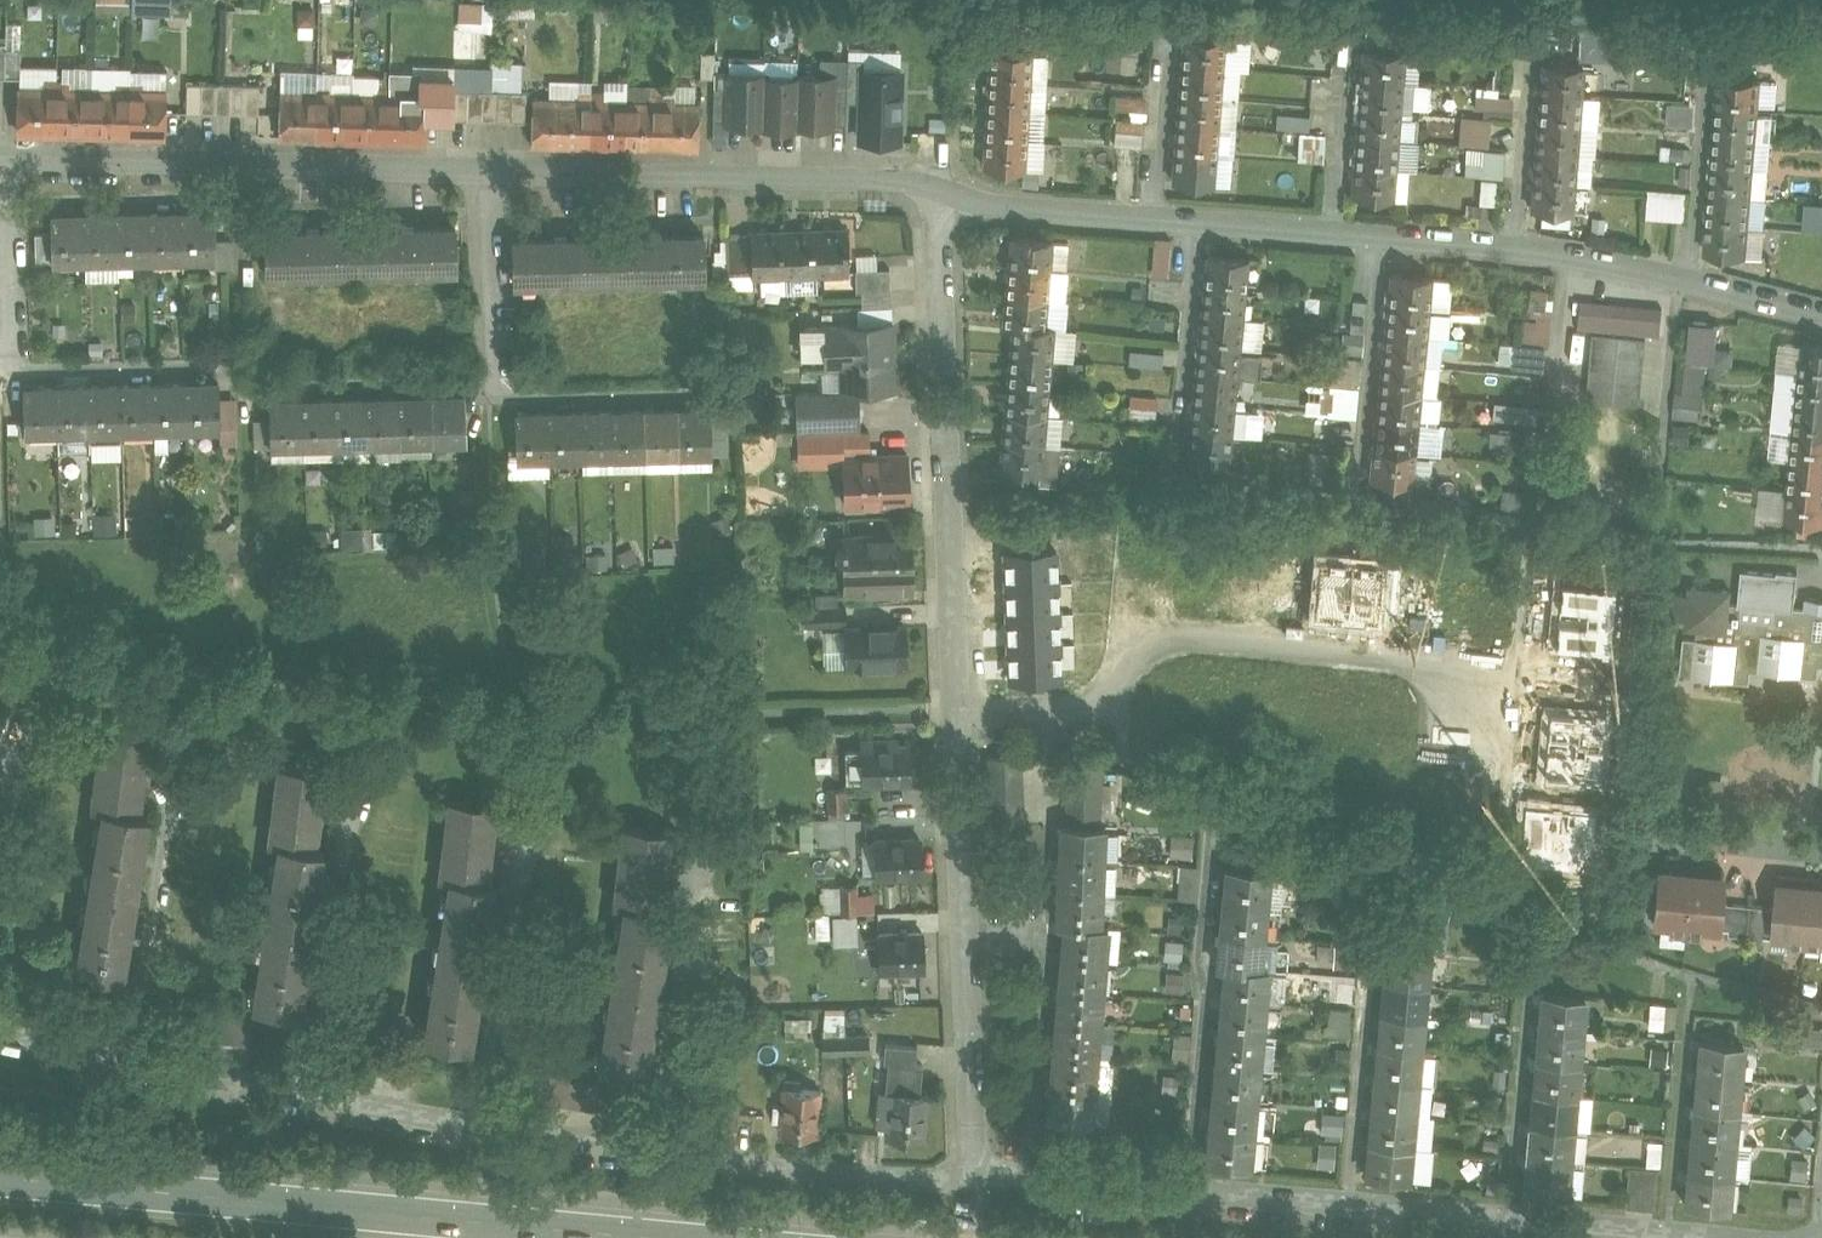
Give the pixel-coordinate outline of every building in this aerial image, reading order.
[(97,11),(128,12),(129,0),(97,0),(97,11)] [(133,10),(172,12),(173,0),(134,0),(133,10)] [(493,4),(461,3),(460,31),(492,32),(493,4)] [(315,10),(299,9),(298,24),(315,25),(315,10)] [(1579,26),(1579,58),(1618,58),(1619,26),(1579,26)] [(1225,38),(1187,35),(1184,65),(1223,68),(1225,38)] [(1405,51),(1366,48),(1364,78),(1403,81),(1405,51)] [(22,49),(8,49),(7,77),(21,77),(22,49)] [(1033,53),(994,50),(992,79),(1031,82),(1033,53)] [(703,78),(716,78),(717,53),(704,53),(703,78)] [(849,85),(849,100),(864,100),(864,69),(864,58),(849,58),(849,85)] [(520,89),(521,64),(493,62),(493,68),(492,88),(520,89)] [(1584,65),(1545,62),(1543,92),(1582,95),(1584,65)] [(1223,68),(1184,65),(1182,94),(1221,97),(1223,68)] [(492,88),(493,68),(459,66),(459,86),(492,88)] [(902,69),(864,69),(864,100),(864,137),(901,138),(902,69)] [(766,73),(731,72),(731,87),(730,121),(730,123),(765,124),(766,76),(766,73)] [(835,75),(800,74),(800,77),(799,125),(833,126),(833,124),(835,85),(835,75)] [(419,76),(419,96),(429,96),(428,121),(455,122),(455,119),(456,90),(456,77),(419,76)] [(800,77),(766,76),(765,124),(765,126),(798,127),(799,125),(800,77)] [(1761,79),(1722,76),(1720,106),(1758,109),(1761,79)] [(1403,81),(1364,78),(1362,107),(1400,110),(1403,81)] [(47,87),(21,86),(21,132),(58,133),(59,79),(47,79),(47,87)] [(95,88),(72,87),(72,79),(59,79),(58,133),(94,134),(95,88)] [(1031,82),(992,79),(990,108),(1029,111),(1031,82)] [(118,88),(95,88),(94,134),(130,134),(131,80),(118,80),(118,88)] [(168,89),(144,89),(144,80),(131,80),(130,134),(167,135),(168,89)] [(203,83),(189,83),(188,112),(202,112),(203,83)] [(218,83),(203,83),(202,112),(217,112),(218,83)] [(232,84),(218,83),(217,112),(232,113),(232,84)] [(247,84),(232,84),(232,113),(246,113),(247,84)] [(261,84),(247,84),(246,113),(261,113),(261,84)] [(307,93),(283,92),(282,137),(318,138),(320,85),(307,85),(307,93)] [(355,95),(332,94),(332,86),(320,85),(318,138),(354,139),(355,95)] [(849,85),(835,85),(833,124),(848,124),(849,100),(849,85)] [(731,87),(716,86),(715,120),(730,121),(731,87)] [(378,95),(355,95),(354,139),(389,140),(391,87),(379,87),(378,95)] [(419,96),(404,95),(404,87),(391,87),(389,140),(390,141),(427,142),(428,121),(429,96),(419,96)] [(470,90),(456,90),(455,119),(469,119),(470,90)] [(485,91),(470,90),(469,119),(484,120),(485,91)] [(499,91),(485,91),(484,120),(499,120),(499,91)] [(529,92),(499,91),(499,120),(528,121),(529,92)] [(580,100),(535,98),(534,145),(592,146),(593,93),(593,92),(581,92),(580,100)] [(1582,95),(1543,92),(1541,121),(1579,124),(1582,95)] [(629,102),(605,101),(605,94),(593,93),(592,146),(627,147),(629,102)] [(1113,143),(1141,146),(1146,97),(1115,93),(1113,112),(1116,112),(1113,143)] [(1475,93),(1475,109),(1511,109),(1511,93),(1475,93)] [(1221,97),(1182,94),(1180,123),(1218,126),(1221,97)] [(652,103),(629,102),(627,147),(663,148),(665,95),(652,95),(652,103)] [(677,95),(665,95),(663,148),(699,149),(699,104),(676,103),(677,95)] [(1667,123),(1690,123),(1690,100),(1667,100),(1667,123)] [(1758,109),(1720,106),(1717,135),(1756,138),(1758,109)] [(1400,110),(1362,107),(1359,136),(1398,139),(1400,110)] [(1029,111),(990,108),(988,137),(1027,140),(1029,111)] [(1311,116),(1277,114),(1276,127),(1310,130),(1311,116)] [(1493,118),(1464,115),(1461,145),(1490,147),(1493,118)] [(1579,124),(1541,121),(1538,150),(1577,153),(1579,124)] [(1218,126),(1180,123),(1177,151),(1216,154),(1218,126)] [(1301,134),(1299,159),(1323,162),(1325,137),(1301,134)] [(1756,138),(1717,135),(1715,164),(1753,167),(1756,138)] [(1398,139),(1359,136),(1357,165),(1396,168),(1398,139)] [(1027,140),(988,137),(986,167),(1025,170),(1027,140)] [(1577,153),(1538,150),(1536,179),(1575,182),(1577,153)] [(1216,154),(1177,151),(1175,182),(1214,185),(1216,154)] [(1753,167),(1715,164),(1712,193),(1751,196),(1753,167)] [(1396,168),(1357,165),(1355,195),(1393,198),(1396,168)] [(1495,201),(1496,178),(1481,177),(1480,201),(1495,201)] [(1575,182),(1536,179),(1534,209),(1544,210),(1572,212),(1575,182)] [(1689,192),(1650,189),(1647,217),(1686,220),(1689,192)] [(1751,196),(1712,193),(1710,222),(1748,225),(1751,196)] [(1804,201),(1804,228),(1821,229),(1821,202),(1804,201)] [(1572,212),(1544,210),(1543,224),(1571,227),(1572,212)] [(215,212),(180,213),(182,258),(216,256),(216,239),(215,212)] [(180,213),(148,214),(150,259),(182,258),(180,213)] [(148,214),(116,215),(118,260),(150,259),(148,214)] [(118,260),(116,215),(84,216),(86,261),(118,260)] [(84,216),(52,217),(53,233),(54,262),(86,261),(84,216)] [(1748,225),(1710,222),(1708,252),(1746,255),(1748,225)] [(458,227),(265,233),(266,272),(460,267),(458,227)] [(849,230),(817,231),(818,272),(851,271),(849,230)] [(817,231),(785,232),(787,273),(818,272),(817,231)] [(785,232),(753,233),(753,234),(754,273),(754,274),(787,273),(785,232)] [(53,233),(37,233),(38,263),(54,262),(53,233)] [(753,234),(728,234),(730,273),(754,273),(753,234)] [(1053,239),(1015,236),(1012,265),(1050,269),(1053,239)] [(705,237),(516,240),(516,280),(705,278),(705,237)] [(1173,240),(1155,238),(1150,276),(1169,278),(1173,240)] [(217,267),(231,267),(230,239),(216,239),(216,256),(217,267)] [(1249,258),(1210,255),(1207,284),(1246,288),(1249,258)] [(1050,269),(1012,265),(1009,294),(1048,298),(1050,269)] [(891,268),(857,269),(858,291),(863,291),(892,290),(891,268)] [(1432,276),(1394,272),(1391,302),(1429,306),(1432,276)] [(1246,288),(1207,284),(1205,313),(1243,317),(1246,288)] [(1527,289),(1527,340),(1549,340),(1550,290),(1527,289)] [(892,290),(863,291),(864,307),(893,306),(892,290)] [(1048,298),(1009,294),(1007,323),(1016,324),(1045,326),(1048,298)] [(1369,300),(1355,299),(1352,328),(1366,329),(1369,300)] [(1664,308),(1581,301),(1578,329),(1662,337),(1664,308)] [(1429,306),(1391,302),(1388,331),(1426,335),(1429,306)] [(1243,317),(1205,313),(1202,342),(1240,346),(1243,317)] [(1720,323),(1691,320),(1687,361),(1716,364),(1720,323)] [(893,322),(826,325),(827,365),(844,364),(845,389),(896,387),(893,322)] [(1045,326),(1016,324),(1014,353),(1052,357),(1055,327),(1045,326)] [(826,325),(805,326),(807,365),(827,365),(826,325)] [(1426,335),(1388,331),(1385,360),(1423,365),(1426,335)] [(1646,338),(1593,333),(1587,401),(1640,406),(1646,338)] [(1240,346),(1202,342),(1199,371),(1237,375),(1240,352),(1240,346)] [(1500,364),(1542,365),(1543,344),(1500,343),(1500,364)] [(1806,343),(1803,372),(1821,374),(1821,344),(1806,343)] [(1259,354),(1240,352),(1237,375),(1237,376),(1256,378),(1259,354)] [(1052,357),(1014,353),(1011,382),(1049,386),(1052,357)] [(1356,358),(1329,355),(1326,383),(1353,386),(1356,358)] [(1423,365),(1385,360),(1382,389),(1421,393),(1423,365)] [(1237,375),(1199,371),(1196,400),(1235,404),(1237,376),(1237,375)] [(1803,372),(1800,401),(1821,404),(1821,374),(1803,372)] [(1049,386),(1011,382),(1008,411),(1047,415),(1049,386)] [(1331,409),(1334,384),(1320,383),(1318,408),(1331,409)] [(222,428),(221,384),(188,385),(189,429),(222,428)] [(188,385),(155,386),(157,430),(189,429),(188,385)] [(155,386),(123,387),(124,431),(157,430),(155,386)] [(123,387),(91,388),(92,432),(124,431),(123,387)] [(91,388),(59,389),(60,432),(92,432),(91,388)] [(59,389),(26,389),(27,433),(60,432),(59,389)] [(831,398),(830,389),(798,391),(799,431),(837,430),(861,429),(860,397),(831,398)] [(1421,393),(1382,389),(1379,418),(1418,422),(1418,416),(1421,393)] [(1440,395),(1421,393),(1418,416),(1438,418),(1440,395)] [(1158,397),(1146,396),(1144,409),(1157,410),(1158,397)] [(470,442),(469,397),(436,398),(437,443),(470,442)] [(436,398),(404,399),(405,444),(437,443),(436,398)] [(404,399),(371,400),(373,445),(405,444),(404,399)] [(371,400),(339,401),(340,446),(373,445),(371,400)] [(1235,404),(1196,400),(1193,429),(1232,433),(1234,410),(1235,404)] [(339,401),(306,402),(308,447),(340,446),(339,401)] [(1800,401),(1798,430),(1821,433),(1821,404),(1800,401)] [(306,402),(274,402),(276,448),(308,447),(306,402)] [(1512,404),(1497,403),(1495,417),(1510,418),(1512,404)] [(1144,409),(1133,408),(1131,423),(1156,425),(1157,410),(1144,409)] [(712,409),(680,410),(681,454),(714,453),(712,409)] [(681,454),(680,410),(646,411),(648,456),(681,454)] [(1249,411),(1234,410),(1232,433),(1232,434),(1247,435),(1249,411)] [(646,411),(614,412),(615,457),(648,456),(646,411)] [(1047,415),(1008,411),(1006,440),(1044,444),(1047,415)] [(615,457),(614,412),(581,413),(583,458),(615,457)] [(581,413),(551,414),(553,459),(583,458),(581,413)] [(551,414),(517,415),(519,460),(553,459),(551,414)] [(1418,422),(1379,418),(1376,447),(1415,451),(1418,422)] [(861,429),(837,430),(837,450),(871,449),(870,429),(861,429)] [(1232,433),(1193,429),(1190,459),(1203,460),(1227,463),(1229,463),(1232,434),(1232,433)] [(837,450),(837,430),(799,431),(799,432),(815,432),(816,463),(845,462),(845,455),(871,454),(871,449),(837,450)] [(1798,430),(1795,459),(1821,462),(1821,433),(1798,430)] [(91,438),(91,456),(120,456),(120,439),(91,438)] [(1044,444),(1006,440),(1003,470),(1041,473),(1044,444)] [(1415,451),(1376,447),(1373,477),(1412,481),(1415,451)] [(871,454),(845,455),(845,462),(846,503),(911,501),(909,453),(871,454)] [(1795,459),(1792,488),(1821,491),(1821,462),(1795,459)] [(1227,463),(1203,460),(1201,474),(1226,476),(1227,463)] [(1154,465),(1137,463),(1135,476),(1152,478),(1154,465)] [(1792,488),(1789,518),(1821,521),(1821,491),(1792,488)] [(473,490),(458,491),(459,507),(474,507),(473,490)] [(149,512),(134,512),(135,527),(150,527),(149,512)] [(118,514),(96,514),(96,534),(118,534),(118,514)] [(54,516),(36,516),(36,535),(55,534),(54,516)] [(178,516),(162,516),(162,530),(179,530),(178,516)] [(77,522),(64,522),(64,537),(77,536),(77,522)] [(327,529),(309,530),(310,545),(327,544),(327,529)] [(910,535),(845,539),(845,550),(839,550),(835,554),(836,567),(841,571),(846,571),(846,593),(913,591),(910,535)] [(633,545),(617,552),(623,567),(640,560),(633,545)] [(1060,545),(1005,547),(1006,580),(1061,578),(1060,545)] [(674,546),(654,546),(654,563),(675,562),(674,546)] [(545,548),(527,549),(527,572),(546,572),(545,548)] [(607,554),(586,554),(586,569),(607,569),(607,554)] [(1321,560),(1316,616),(1378,622),(1383,566),(1321,560)] [(1808,604),(1808,608),(1795,607),(1798,571),(1778,569),(1778,572),(1743,568),(1739,603),(1730,602),(1732,590),(1690,585),(1689,593),(1677,592),(1675,592),(1673,616),(1674,616),(1687,618),(1686,626),(1698,628),(1697,637),(1697,638),(1695,637),(1691,675),(1693,676),(1695,659),(1708,660),(1706,677),(1750,681),(1751,669),(1761,670),(1763,653),(1776,654),(1774,672),(1818,676),(1819,664),(1821,665),(1821,605),(1808,604)] [(1061,578),(1006,580),(1007,612),(1062,611),(1061,578)] [(1608,585),(1561,581),(1555,647),(1602,651),(1603,637),(1613,638),(1616,600),(1607,600),(1608,585)] [(848,606),(805,607),(806,624),(848,622),(848,606)] [(1062,611),(1007,612),(1008,645),(1063,643),(1062,611)] [(908,663),(906,626),(862,628),(864,665),(908,663)] [(1063,643),(1008,645),(1009,678),(1064,676),(1063,643)] [(1597,715),(1549,710),(1543,776),(1591,780),(1592,766),(1601,767),(1604,730),(1595,729),(1597,715)] [(148,734),(105,729),(95,808),(105,809),(80,971),(124,977),(148,815),(138,814),(148,734)] [(898,737),(863,738),(864,748),(847,749),(848,780),(865,780),(865,783),(911,782),(910,743),(898,743),(898,737)] [(1023,771),(1022,755),(990,756),(990,773),(1023,771)] [(1103,764),(1071,763),(1071,778),(1102,780),(1103,764)] [(327,771),(284,765),(274,843),(284,844),(257,1007),(299,1013),(326,850),(316,849),(327,771)] [(1023,771),(990,773),(991,789),(1023,788),(1023,771)] [(1102,780),(1071,778),(1070,793),(1101,795),(1102,780)] [(846,787),(829,788),(830,810),(847,810),(846,787)] [(1023,788),(991,789),(991,803),(1024,802),(1023,788)] [(1101,795),(1070,793),(1070,808),(1100,809),(1101,795)] [(452,878),(428,1039),(471,1047),(495,883),(487,882),(496,804),(453,799),(444,876),(452,878)] [(1024,802),(991,803),(992,819),(1025,818),(1024,802)] [(1593,861),(1597,811),(1524,805),(1520,854),(1535,855),(1534,865),(1577,868),(1578,859),(1593,861)] [(1100,809),(1070,808),(1069,824),(1100,825),(1100,809)] [(1069,824),(1064,824),(1062,857),(1104,859),(1106,826),(1069,824)] [(626,904),(603,1066),(646,1073),(670,909),(662,908),(669,830),(626,825),(618,903),(626,904)] [(1171,833),(1171,854),(1192,854),(1192,833),(1171,833)] [(1269,837),(1238,834),(1236,851),(1267,854),(1269,837)] [(922,837),(877,839),(878,876),(923,875),(922,837)] [(1267,854),(1236,851),(1235,867),(1266,870),(1267,854)] [(1104,859),(1062,857),(1061,890),(1103,892),(1104,859)] [(1177,896),(1194,897),(1197,864),(1180,863),(1177,896)] [(1679,865),(1660,863),(1659,877),(1656,909),(1655,921),(1670,923),(1669,930),(1686,931),(1692,873),(1678,872),(1679,865)] [(1235,867),(1229,866),(1226,900),(1268,904),(1271,870),(1266,870),(1235,867)] [(1706,874),(1692,873),(1686,931),(1704,933),(1704,926),(1719,927),(1722,902),(1725,869),(1707,867),(1706,874)] [(1799,876),(1781,874),(1776,935),(1791,936),(1790,941),(1807,942),(1813,885),(1799,883),(1799,876)] [(1659,877),(1631,875),(1628,906),(1656,909),(1659,877)] [(859,885),(832,886),(833,913),(860,912),(859,885)] [(1813,885),(1807,942),(1821,944),(1821,886),(1813,885)] [(1103,892),(1061,890),(1059,922),(1067,923),(1101,926),(1103,892)] [(1268,904),(1226,900),(1223,933),(1265,936),(1268,904)] [(1750,904),(1722,902),(1719,927),(1729,928),(1728,934),(1747,936),(1750,904)] [(1769,906),(1750,904),(1747,936),(1747,938),(1765,940),(1769,906)] [(830,936),(830,912),(815,912),(815,936),(830,936)] [(860,912),(833,913),(834,940),(861,939),(860,912)] [(1101,926),(1067,923),(1065,956),(1107,959),(1109,927),(1101,926)] [(925,932),(880,933),(880,937),(881,955),(881,970),(926,969),(925,932)] [(1265,936),(1223,933),(1220,965),(1228,966),(1262,969),(1265,936)] [(880,937),(867,938),(867,945),(870,945),(871,955),(881,955),(880,937)] [(1333,966),(1360,966),(1360,944),(1333,944),(1333,966)] [(1431,951),(1388,947),(1387,959),(1389,959),(1387,980),(1428,984),(1431,951)] [(1107,959),(1065,956),(1062,988),(1104,992),(1107,959)] [(1262,969),(1228,966),(1225,999),(1266,1002),(1270,970),(1262,969)] [(1428,984),(1387,980),(1384,1013),(1425,1017),(1428,984)] [(1104,992),(1062,988),(1059,1021),(1101,1025),(1104,992)] [(1586,997),(1545,993),(1542,1027),(1583,1031),(1586,997)] [(1266,1002),(1225,999),(1222,1031),(1263,1035),(1266,1002)] [(1675,1026),(1676,1002),(1649,1002),(1649,1026),(1675,1026)] [(252,1019),(208,1012),(204,1037),(249,1044),(252,1019)] [(1425,1017),(1384,1013),(1381,1045),(1422,1049),(1425,1017)] [(1101,1025),(1059,1021),(1056,1054),(1098,1057),(1101,1025)] [(1583,1031),(1542,1027),(1539,1059),(1580,1063),(1583,1031)] [(1263,1035),(1222,1031),(1219,1064),(1261,1067),(1263,1035)] [(871,1052),(870,1035),(848,1036),(849,1053),(871,1052)] [(848,1036),(824,1036),(824,1054),(849,1053),(848,1036)] [(1744,1045),(1701,1041),(1700,1053),(1702,1053),(1700,1074),(1698,1074),(1741,1078),(1744,1045)] [(919,1046),(888,1043),(886,1061),(895,1062),(917,1064),(918,1063),(919,1046)] [(422,1053),(367,1045),(363,1070),(418,1078),(422,1053)] [(1422,1049),(1381,1045),(1378,1078),(1419,1082),(1422,1049)] [(1098,1057),(1056,1054),(1053,1086),(1095,1090),(1098,1057)] [(1580,1063),(1539,1059),(1537,1092),(1578,1096),(1580,1063)] [(917,1064),(895,1062),(892,1092),(883,1091),(879,1126),(889,1127),(888,1137),(926,1140),(930,1095),(922,1095),(925,1064),(918,1063),(917,1064)] [(1261,1067),(1219,1064),(1216,1096),(1257,1100),(1261,1067)] [(1741,1078),(1698,1074),(1698,1085),(1699,1085),(1697,1107),(1738,1111),(1741,1078)] [(1419,1082),(1378,1078),(1375,1110),(1416,1114),(1419,1082)] [(1095,1090),(1053,1086),(1050,1119),(1092,1123),(1095,1090)] [(823,1090),(785,1087),(781,1132),(818,1135),(823,1090)] [(1578,1096),(1537,1092),(1534,1125),(1575,1128),(1578,1096)] [(1257,1100),(1216,1096),(1213,1129),(1254,1132),(1257,1100)] [(1738,1111),(1697,1107),(1694,1140),(1735,1144),(1738,1111)] [(1416,1114),(1375,1110),(1372,1143),(1413,1147),(1416,1114)] [(1322,1112),(1321,1132),(1342,1132),(1342,1112),(1322,1112)] [(1575,1128),(1534,1125),(1531,1157),(1572,1161),(1575,1128)] [(1254,1132),(1213,1129),(1210,1162),(1251,1166),(1254,1132)] [(1735,1144),(1694,1140),(1691,1172),(1732,1176),(1735,1144)] [(1646,1164),(1660,1165),(1661,1141),(1647,1141),(1646,1164)] [(1318,1142),(1318,1166),(1334,1166),(1335,1142),(1318,1142)] [(1413,1147),(1372,1143),(1369,1176),(1410,1180),(1413,1147)] [(1572,1161),(1531,1157),(1528,1190),(1569,1194),(1572,1161)] [(1657,1205),(1656,1165),(1627,1165),(1627,1205),(1657,1205)] [(1732,1176),(1691,1172),(1688,1205),(1729,1209),(1732,1176)]
